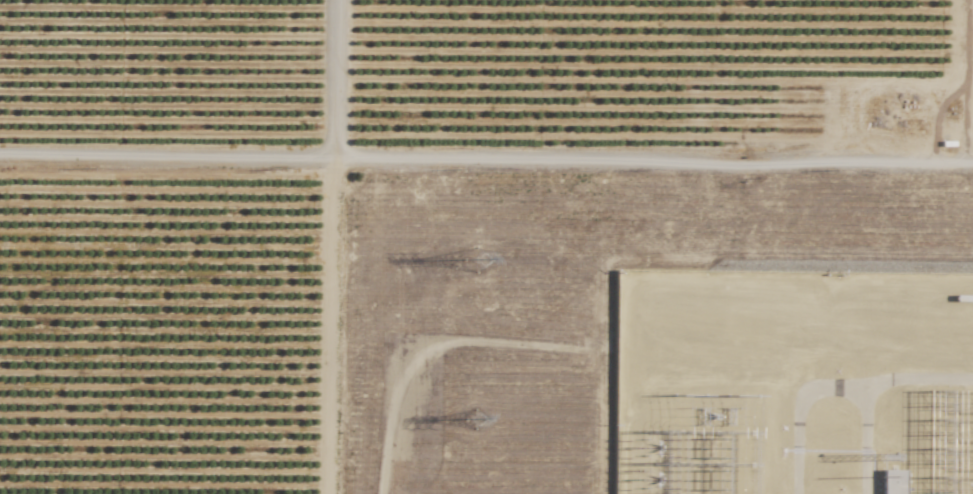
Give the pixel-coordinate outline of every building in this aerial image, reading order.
[(903,470),(881,470),(881,493),(903,493),(903,470)]
